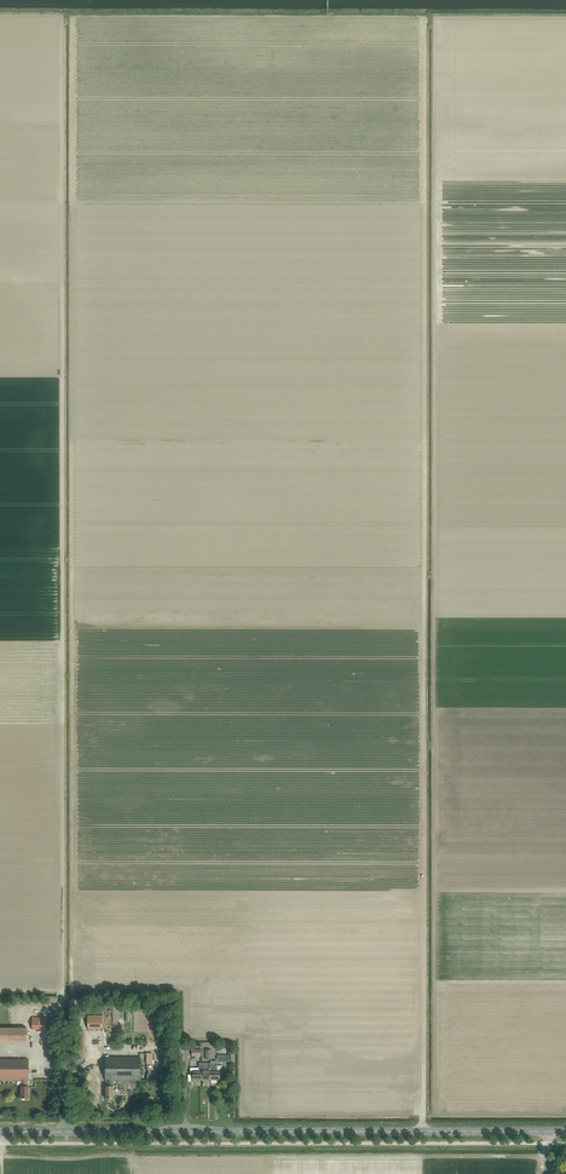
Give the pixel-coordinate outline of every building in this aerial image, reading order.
[(102,1016),(88,1016),(87,1029),(102,1029),(102,1016)] [(47,1030),(47,1018),(32,1018),(32,1030),(47,1030)] [(27,1043),(27,1028),(0,1028),(0,1043),(27,1043)] [(84,1058),(84,1043),(83,1043),(83,1032),(74,1032),(74,1043),(76,1043),(76,1058),(84,1058)] [(140,1081),(140,1058),(106,1058),(106,1081),(107,1081),(112,1081),(140,1081)] [(27,1087),(27,1081),(28,1081),(28,1060),(0,1060),(0,1081),(22,1081),(22,1087),(21,1087),(21,1099),(28,1099),(28,1087),(27,1087)] [(193,1081),(202,1081),(202,1067),(202,1063),(198,1063),(198,1071),(193,1071),(193,1081)] [(202,1067),(202,1081),(211,1081),(211,1066),(211,1063),(207,1063),(207,1067),(202,1067)] [(211,1066),(211,1081),(220,1081),(220,1071),(217,1071),(217,1066),(211,1066)]
